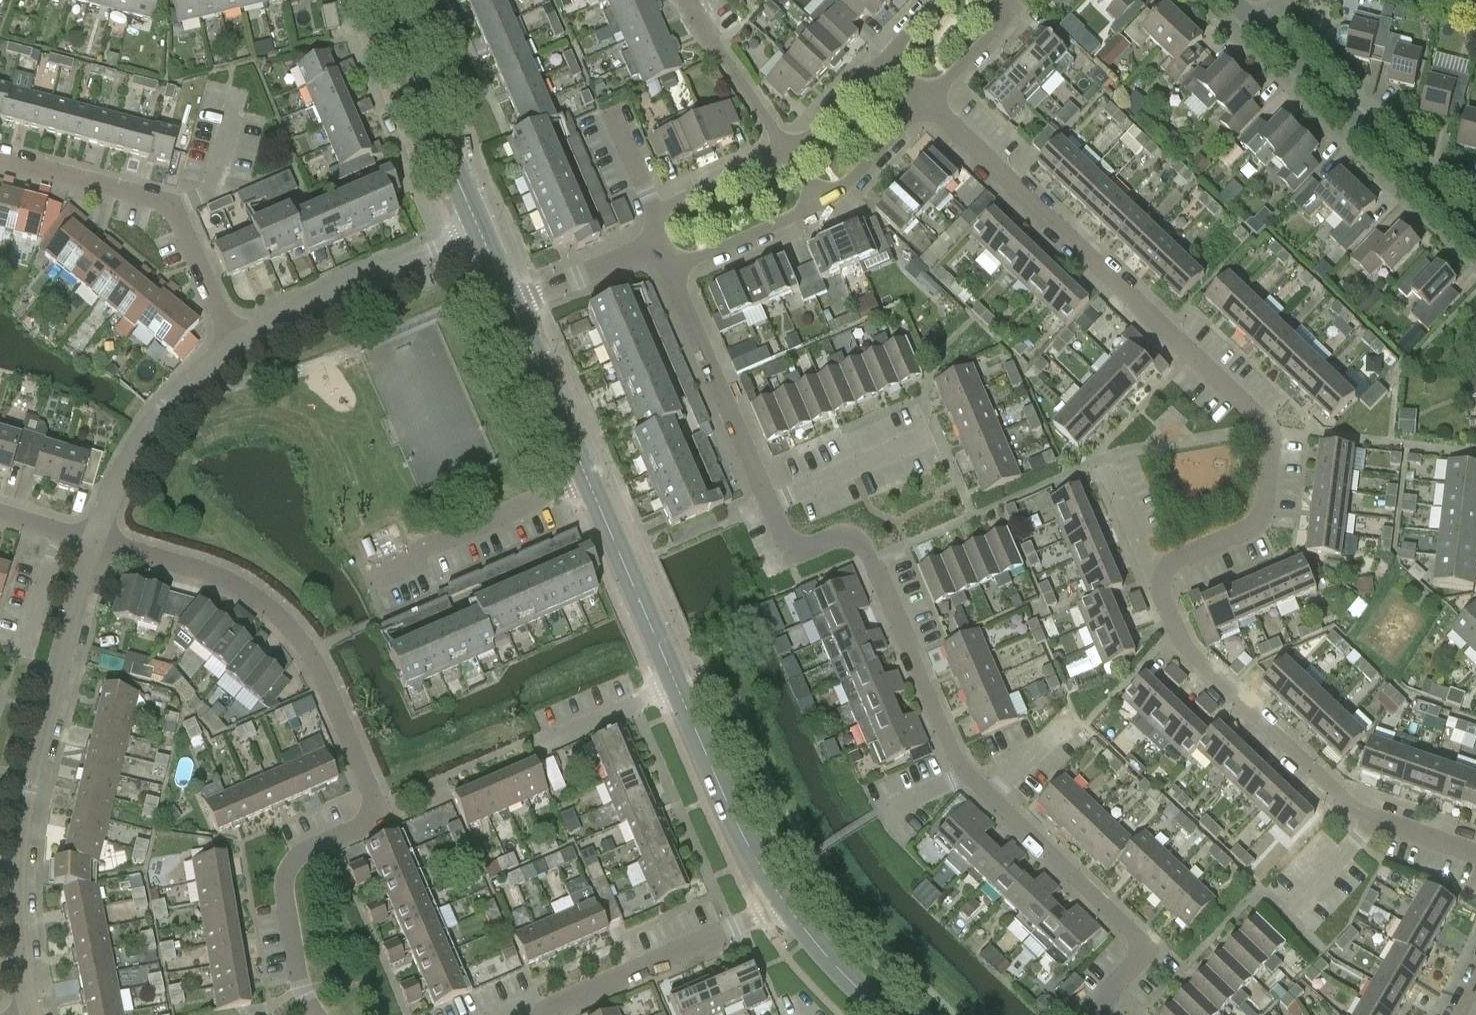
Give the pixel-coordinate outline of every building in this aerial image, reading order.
[(89,4),(110,9),(113,0),(90,0),(89,4)] [(110,9),(131,15),(135,0),(113,0),(110,9)] [(131,15),(153,21),(158,0),(135,0),(131,15)] [(195,0),(172,0),(178,24),(200,19),(195,0)] [(218,0),(195,0),(200,19),(221,14),(218,0)] [(240,0),(218,0),(221,14),(242,9),(240,0)] [(262,0),(240,0),(242,9),(260,5),(261,13),(265,12),(262,0)] [(265,12),(269,11),(267,3),(281,0),(262,0),(265,12)] [(503,1),(503,0),(467,0),(473,14),(503,1)] [(562,8),(571,4),(569,0),(559,0),(562,8)] [(658,4),(656,0),(609,0),(599,4),(599,5),(607,1),(611,10),(603,14),(608,25),(658,4)] [(819,28),(844,52),(859,36),(851,28),(859,21),(842,4),(837,0),(830,0),(811,20),(819,28)] [(859,21),(867,13),(874,20),(890,4),(886,0),(846,0),(842,4),(859,21)] [(1116,4),(1108,13),(1118,22),(1111,30),(1117,36),(1145,7),(1138,0),(1111,0),(1116,4)] [(503,1),(473,14),(481,34),(512,21),(503,1)] [(766,7),(776,17),(781,12),(770,2),(766,7)] [(625,43),(663,26),(657,14),(661,12),(658,4),(608,25),(613,38),(621,34),(625,43)] [(326,33),(340,30),(335,5),(321,8),(326,33)] [(1381,19),(1391,21),(1394,7),(1384,5),(1381,19)] [(1141,49),(1150,39),(1161,49),(1185,23),(1168,6),(1151,24),(1142,16),(1125,34),(1141,49)] [(776,17),(766,7),(761,12),(771,22),(776,17)] [(1396,8),(1393,20),(1402,22),(1405,10),(1396,8)] [(550,27),(559,24),(554,13),(546,17),(550,27)] [(1370,63),(1375,43),(1386,46),(1387,46),(1389,35),(1393,22),(1381,19),(1378,28),(1354,22),(1352,30),(1347,28),(1343,29),(1340,31),(1337,42),(1339,46),(1342,48),(1348,49),(1346,57),(1370,63)] [(512,21),(481,34),(490,53),(520,40),(512,21)] [(1194,66),(1185,57),(1203,39),(1185,23),(1161,49),(1171,58),(1161,68),(1167,74),(1161,81),(1170,90),(1177,84),(1194,66)] [(559,24),(550,27),(556,40),(564,36),(559,24)] [(1075,61),(1068,55),(1068,54),(1077,45),(1055,25),(1047,34),(1042,30),(1027,46),(1056,74),(1057,74),(1062,78),(1075,65),(1075,61)] [(626,67),(676,46),(672,37),(668,39),(663,26),(625,43),(629,52),(621,55),(626,67)] [(804,44),(829,68),(830,66),(835,70),(842,63),(838,58),(844,52),(819,28),(804,44)] [(1423,54),(1411,51),(1412,43),(1411,41),(1389,35),(1387,46),(1386,46),(1383,60),(1395,63),(1390,83),(1414,89),(1423,54)] [(740,38),(731,43),(734,47),(742,41),(740,38)] [(1101,48),(1092,39),(1083,49),(1092,57),(1101,48)] [(520,40),(490,53),(499,73),(529,60),(520,40)] [(18,56),(20,47),(9,44),(6,53),(18,56)] [(789,59),(814,83),(829,68),(804,44),(789,59)] [(681,69),(675,55),(679,54),(676,46),(626,67),(631,79),(639,76),(644,86),(681,69)] [(1012,61),(1041,90),(1056,74),(1027,46),(1026,46),(1030,50),(1016,64),(1013,61),(1012,61)] [(20,47),(18,56),(30,59),(33,51),(20,47)] [(1106,48),(1095,59),(1107,70),(1118,59),(1106,48)] [(297,66),(305,86),(354,65),(352,60),(333,68),(327,53),(297,66)] [(567,67),(576,63),(571,53),(563,56),(567,67)] [(106,64),(116,67),(118,57),(109,54),(106,64)] [(1437,55),(1434,70),(1466,75),(1469,61),(1437,55)] [(60,67),(62,58),(51,56),(49,64),(60,67)] [(62,58),(60,67),(72,71),(74,62),(62,58)] [(814,83),(789,59),(766,83),(783,100),(791,92),(799,99),(814,83)] [(529,60),(499,73),(507,93),(537,80),(529,60)] [(1042,91),(1041,90),(1012,61),(997,77),(1027,105),(1028,106),(1032,106),(1043,95),(1042,91)] [(1183,88),(1209,112),(1216,104),(1217,105),(1243,78),(1225,61),(1208,79),(1199,70),(1183,88)] [(576,63),(567,67),(573,80),(581,76),(576,63)] [(271,67),(264,65),(261,71),(269,74),(271,67)] [(356,72),(354,65),(305,86),(314,106),(344,93),(338,79),(356,72)] [(102,78),(104,70),(93,67),(90,75),(102,78)] [(104,70),(102,78),(114,82),(117,73),(104,70)] [(671,74),(660,78),(666,91),(677,86),(671,74)] [(1447,119),(1449,110),(1461,113),(1470,78),(1458,75),(1455,85),(1431,78),(1422,113),(1447,119)] [(1027,105),(997,77),(997,78),(1000,81),(985,97),(1011,121),(1027,105)] [(144,89),(146,81),(134,78),(132,86),(144,89)] [(1253,120),(1244,112),(1260,95),(1243,78),(1217,105),(1227,115),(1220,122),(1236,137),(1253,120)] [(537,80),(507,93),(516,113),(546,100),(537,80)] [(605,91),(601,80),(592,84),(596,94),(605,91)] [(146,81),(144,89),(156,92),(158,84),(146,81)] [(0,85),(0,120),(0,119),(1,120),(9,88),(0,85)] [(1102,90),(1096,85),(1082,99),(1088,105),(1102,90)] [(173,101),(176,89),(168,86),(164,99),(173,101)] [(9,88),(1,120),(22,125),(30,93),(9,88)] [(585,108),(594,104),(589,92),(580,96),(585,108)] [(1152,107),(1137,92),(1124,105),(1139,120),(1152,107)] [(30,93),(22,125),(43,131),(51,99),(30,93)] [(322,126),(371,105),(369,100),(350,108),(344,93),(314,106),(322,126)] [(51,99),(43,131),(64,136),(72,104),(51,99)] [(546,100),(516,113),(524,132),(507,140),(507,141),(539,127),(555,120),(546,100)] [(72,104),(64,136),(85,142),(93,110),(72,104)] [(697,110),(714,149),(734,140),(730,130),(740,126),(731,104),(701,117),(698,110),(697,110)] [(1064,111),(1073,120),(1080,113),(1071,104),(1064,111)] [(371,105),(322,126),(331,146),(361,133),(355,119),(373,111),(371,105)] [(1112,120),(1119,112),(1111,105),(1104,112),(1112,120)] [(93,110),(85,142),(106,147),(114,116),(93,110)] [(714,149),(697,110),(678,119),(694,158),(695,157),(698,163),(715,156),(712,150),(714,149)] [(1073,120),(1064,111),(1057,119),(1066,128),(1073,120)] [(1119,112),(1112,120),(1121,128),(1128,121),(1119,112)] [(1468,112),(1459,147),(1475,152),(1475,114),(1468,112)] [(606,231),(617,226),(609,205),(607,206),(605,201),(607,201),(593,170),(592,171),(590,166),(591,165),(578,135),(577,136),(575,130),(576,130),(569,113),(562,116),(571,139),(566,141),(606,231)] [(114,116),(106,147),(127,153),(135,121),(114,116)] [(1266,169),(1275,160),(1301,133),(1283,116),(1266,134),(1257,125),(1240,142),(1256,158),(1255,159),(1266,169)] [(694,158),(678,119),(655,129),(658,135),(650,139),(660,161),(669,156),(674,166),(694,158)] [(135,121),(127,153),(148,158),(156,127),(135,121)] [(148,158),(149,159),(148,165),(155,167),(157,161),(170,164),(178,132),(156,127),(148,158)] [(545,140),(539,127),(507,141),(553,248),(572,239),(577,249),(599,240),(594,229),(585,232),(579,220),(590,215),(586,206),(575,210),(564,185),(575,180),(571,170),(560,175),(549,150),(560,145),(556,135),(545,140)] [(1041,154),(1058,136),(1049,127),(1032,145),(1041,154)] [(1172,151),(1182,141),(1169,129),(1159,139),(1172,151)] [(361,133),(331,146),(340,166),(340,168),(346,165),(354,162),(362,158),(370,155),(371,159),(372,159),(383,154),(379,143),(368,148),(367,147),(361,133)] [(1275,160),(1285,170),(1278,177),(1294,192),(1310,175),(1302,167),(1318,150),(1301,133),(1275,160)] [(1144,150),(1151,143),(1143,135),(1136,142),(1144,150)] [(1055,180),(1078,156),(1062,140),(1038,165),(1055,180)] [(1151,143),(1144,150),(1153,158),(1159,151),(1151,143)] [(1219,161),(1230,171),(1245,156),(1234,145),(1219,161)] [(919,167),(945,192),(960,176),(934,152),(919,167)] [(1179,176),(1186,168),(1171,153),(1166,158),(1174,165),(1171,169),(1179,176)] [(370,155),(362,158),(367,169),(375,166),(372,159),(371,159),(370,155)] [(1192,163),(1204,175),(1211,167),(1199,155),(1192,163)] [(1078,156),(1055,180),(1070,195),(1094,171),(1078,156)] [(362,158),(354,162),(359,173),(367,169),(362,158)] [(354,162),(346,165),(351,176),(359,173),(354,162)] [(340,166),(337,167),(343,180),(351,176),(346,165),(340,168),(340,166)] [(337,167),(329,171),(334,184),(343,180),(337,167)] [(931,206),(940,215),(954,201),(945,192),(919,167),(905,181),(931,206)] [(1186,168),(1179,176),(1188,185),(1195,177),(1186,168)] [(267,261),(266,261),(267,262),(303,247),(307,256),(397,217),(389,198),(399,193),(389,171),(378,176),(382,185),(352,198),(347,187),(337,191),(342,202),(317,213),(312,202),(302,207),(307,218),(294,223),(290,214),(277,220),(272,209),(262,213),(267,224),(253,230),(253,231),(254,231),(267,261)] [(1094,171),(1070,195),(1086,210),(1110,186),(1094,171)] [(1310,219),(1323,205),(1333,214),(1358,188),(1341,171),(1323,190),(1312,179),(1291,201),(1310,219)] [(268,201),(297,189),(290,172),(238,194),(243,208),(267,198),(268,201)] [(5,178),(0,198),(0,232),(13,236),(24,196),(10,193),(14,181),(5,178)] [(891,196),(917,221),(931,206),(940,215),(931,206),(905,181),(891,196)] [(1110,186),(1086,210),(1102,225),(1125,201),(1110,186)] [(36,242),(47,202),(50,190),(40,188),(37,200),(24,196),(13,236),(36,242)] [(1367,231),(1358,223),(1376,205),(1358,188),(1333,214),(1343,224),(1330,238),(1346,253),(1367,231)] [(1226,191),(1219,199),(1229,208),(1236,200),(1226,191)] [(967,213),(976,221),(994,203),(985,194),(967,213)] [(1207,209),(1214,202),(1206,195),(1199,202),(1207,209)] [(917,221),(891,196),(876,211),(902,236),(917,221)] [(223,210),(234,206),(231,197),(219,202),(223,210)] [(620,229),(633,223),(623,200),(610,206),(620,229)] [(1125,201),(1102,225),(1118,240),(1141,216),(1125,201)] [(219,202),(208,207),(211,215),(223,210),(219,202)] [(1214,202),(1207,209),(1216,218),(1223,211),(1214,202)] [(43,239),(52,247),(45,256),(63,271),(89,239),(79,231),(87,221),(69,207),(43,239)] [(987,251),(1010,226),(994,211),(971,236),(987,251)] [(976,221),(967,213),(961,219),(971,228),(976,221)] [(1141,216),(1118,240),(1133,255),(1157,231),(1141,216)] [(846,232),(865,276),(895,263),(876,219),(846,232)] [(1257,237),(1266,228),(1258,221),(1254,221),(1251,221),(1246,226),(1257,237)] [(1003,266),(1026,241),(1010,226),(987,251),(1003,266)] [(1250,236),(1241,228),(1234,236),(1242,244),(1250,236)] [(1400,228),(1381,248),(1372,239),(1352,259),(1371,277),(1383,264),(1394,274),(1420,247),(1400,228)] [(939,242),(948,251),(960,239),(951,230),(939,242)] [(254,231),(253,231),(234,240),(247,270),(266,261),(267,261),(254,231)] [(1157,231),(1133,255),(1149,270),(1172,246),(1157,231)] [(827,240),(841,273),(842,272),(845,280),(856,275),(860,278),(865,276),(846,232),(827,240)] [(81,285),(115,244),(108,239),(100,248),(89,239),(63,271),(81,285)] [(247,270),(234,240),(214,248),(227,278),(247,270)] [(841,273),(827,240),(808,248),(822,281),(841,273)] [(1018,281),(1042,256),(1026,241),(1003,266),(1018,281)] [(948,251),(939,242),(933,248),(943,257),(948,251)] [(115,244),(81,285),(98,300),(124,268),(114,259),(122,250),(115,244)] [(1276,259),(1283,251),(1276,244),(1269,251),(1276,259)] [(1172,246),(1149,270),(1165,285),(1188,261),(1172,246)] [(972,259),(989,274),(999,264),(982,248),(972,259)] [(1283,251),(1276,259),(1286,267),(1293,260),(1283,251)] [(1034,296),(1057,271),(1042,256),(1018,281),(1034,296)] [(767,266),(781,299),(800,290),(786,257),(767,266)] [(925,270),(916,257),(904,267),(913,279),(925,270)] [(1188,261),(1165,285),(1181,301),(1205,276),(1188,261)] [(1438,302),(1457,282),(1438,265),(1434,269),(1426,261),(1398,291),(1406,298),(1412,292),(1422,302),(1411,314),(1428,331),(1448,311),(1438,302)] [(748,274),(762,307),(781,299),(767,266),(748,274)] [(143,268),(135,277),(124,268),(98,300),(116,314),(142,283),(150,273),(143,268)] [(1050,311),(1073,286),(1057,271),(1034,296),(1050,311)] [(729,282),(743,315),(762,307),(748,274),(729,282)] [(1308,288),(1315,281),(1307,274),(1300,281),(1308,288)] [(950,290),(957,283),(949,275),(942,283),(950,290)] [(1222,315),(1246,291),(1229,275),(1206,300),(1222,315)] [(1315,281),(1308,288),(1317,297),(1324,290),(1315,281)] [(153,292),(142,283),(116,314),(134,329),(137,325),(171,284),(170,284),(167,287),(161,282),(153,292)] [(747,323),(743,315),(729,282),(710,290),(720,315),(713,318),(720,335),(747,323)] [(699,427),(710,422),(697,393),(696,393),(694,388),(695,387),(682,357),(681,357),(679,353),(680,352),(667,322),(666,322),(664,318),(665,317),(652,287),(651,287),(649,283),(638,288),(640,293),(699,427)] [(957,283),(950,290),(959,299),(966,291),(957,283)] [(137,325),(154,340),(180,308),(170,299),(178,290),(171,284),(137,325)] [(813,289),(816,297),(828,292),(824,284),(813,289)] [(1073,286),(1050,311),(1066,326),(1089,302),(1073,286)] [(816,297),(813,289),(801,294),(804,302),(816,297)] [(1246,291),(1222,315),(1238,330),(1261,306),(1246,291)] [(620,296),(588,310),(641,434),(632,438),(671,528),(722,506),(722,505),(718,495),(717,495),(695,504),(687,484),(698,479),(694,469),(683,474),(672,448),(683,444),(679,434),(668,438),(664,429),(683,421),(680,414),(671,418),(666,408),(677,404),(673,394),(662,398),(652,373),(663,368),(659,358),(648,363),(637,337),(648,333),(644,323),(633,327),(620,296)] [(863,320),(880,313),(873,296),(855,304),(863,320)] [(1367,298),(1356,309),(1363,316),(1374,305),(1367,298)] [(1099,315),(1107,307),(1100,299),(1091,308),(1099,315)] [(1339,318),(1346,311),(1338,304),(1331,311),(1339,318)] [(981,320),(988,313),(980,305),(973,312),(981,320)] [(1261,306),(1238,330),(1253,345),(1277,321),(1261,306)] [(199,323),(180,308),(154,340),(182,363),(198,343),(188,335),(199,323)] [(1346,311),(1339,318),(1348,327),(1355,320),(1346,311)] [(862,321),(859,312),(828,325),(832,334),(862,321)] [(988,313),(981,320),(990,328),(997,321),(988,313)] [(1096,325),(1085,314),(1076,324),(1088,335),(1096,325)] [(587,320),(568,328),(573,338),(591,330),(587,320)] [(1277,321),(1253,345),(1269,360),(1293,336),(1277,321)] [(873,323),(864,326),(869,337),(878,334),(873,323)] [(1122,340),(1129,347),(1110,367),(1135,390),(1154,370),(1149,365),(1158,355),(1131,330),(1122,340)] [(1068,332),(1060,341),(1067,348),(1076,339),(1068,332)] [(1413,332),(1396,349),(1406,358),(1422,341),(1413,332)] [(1370,349),(1377,341),(1369,334),(1362,341),(1370,349)] [(790,352),(802,347),(797,335),(785,340),(790,352)] [(880,338),(900,386),(923,376),(907,338),(891,345),(886,335),(880,338)] [(1013,350),(1019,343),(1011,335),(1004,342),(1013,350)] [(1293,336),(1269,360),(1285,375),(1308,351),(1293,336)] [(900,386),(880,338),(873,341),(877,351),(862,358),(878,395),(900,386)] [(1060,341),(1052,349),(1060,356),(1067,348),(1060,341)] [(1377,341),(1370,349),(1391,369),(1398,362),(1377,341)] [(1019,343),(1013,350),(1021,358),(1028,351),(1019,343)] [(113,354),(112,345),(104,345),(105,354),(113,354)] [(759,351),(764,363),(772,359),(767,348),(759,351)] [(764,363),(759,351),(736,361),(741,373),(764,363)] [(1308,351),(1285,375),(1300,390),(1324,366),(1308,351)] [(878,395),(862,358),(847,364),(842,354),(835,357),(856,405),(878,395)] [(856,405),(835,357),(829,360),(833,370),(818,377),(834,414),(856,405)] [(1029,373),(1037,380),(1038,379),(1049,367),(1042,360),(1029,373)] [(1009,377),(1019,373),(1015,363),(1005,368),(1009,377)] [(787,367),(791,376),(798,373),(794,364),(787,367)] [(945,405),(983,389),(973,366),(937,382),(943,395),(941,396),(945,405)] [(1324,366),(1300,390),(1316,405),(1339,381),(1324,366)] [(113,379),(118,373),(111,367),(106,373),(113,379)] [(1096,381),(1121,405),(1135,390),(1110,367),(1096,381)] [(834,414),(818,377),(803,383),(798,373),(791,376),(812,424),(834,414)] [(1019,373),(1009,377),(1014,389),(1024,385),(1019,373)] [(1037,380),(1029,373),(1026,377),(1034,384),(1037,380)] [(812,424),(791,376),(785,379),(789,389),(774,396),(790,433),(812,424)] [(755,404),(751,406),(767,443),(790,433),(774,396),(759,402),(755,393),(756,392),(751,380),(750,381),(748,378),(742,381),(743,384),(742,384),(747,395),(751,393),(755,404)] [(1039,389),(1044,384),(1038,379),(1037,380),(1034,384),(1039,389)] [(1121,405),(1096,381),(1082,396),(1107,419),(1121,405)] [(1339,381),(1316,405),(1332,421),(1356,396),(1339,381)] [(1371,411),(1388,393),(1378,383),(1360,401),(1371,411)] [(956,426),(992,411),(983,389),(945,405),(949,415),(951,414),(956,426)] [(1107,419),(1082,396),(1069,410),(1093,434),(1107,419)] [(1028,422),(1038,418),(1033,407),(1024,411),(1028,422)] [(1021,410),(1014,413),(1015,416),(1016,418),(1018,421),(1018,423),(1024,420),(1025,420),(1021,410)] [(1093,434),(1069,410),(1054,426),(1079,449),(1093,434)] [(964,449),(1002,433),(992,411),(956,426),(962,439),(960,440),(964,449)] [(1416,414),(1400,413),(1399,434),(1414,435),(1416,414)] [(1038,418),(1028,422),(1033,433),(1043,429),(1038,418)] [(10,473),(14,458),(26,461),(34,434),(22,431),(20,436),(0,430),(0,470),(10,473)] [(717,495),(718,495),(722,505),(732,500),(731,498),(732,497),(719,468),(718,468),(716,463),(717,463),(704,433),(692,438),(717,495)] [(975,471),(1011,455),(1002,433),(964,449),(968,459),(970,458),(975,471)] [(34,434),(26,461),(38,465),(33,480),(55,487),(66,450),(44,444),(46,438),(34,434)] [(1041,443),(1043,448),(1050,445),(1047,440),(1041,443)] [(1318,467),(1352,471),(1355,449),(1321,445),(1318,467)] [(78,494),(82,478),(94,482),(102,455),(90,451),(88,457),(66,450),(55,487),(78,494)] [(1048,467),(1057,463),(1053,452),(1043,456),(1048,467)] [(1402,467),(1403,456),(1392,454),(1391,466),(1402,467)] [(1011,455),(975,471),(981,483),(979,484),(983,494),(1021,478),(1011,455)] [(1048,467),(1043,456),(1031,461),(1036,472),(1048,467)] [(1409,456),(1408,464),(1421,466),(1422,457),(1409,456)] [(1475,489),(1475,464),(1449,461),(1446,485),(1475,489)] [(1352,471),(1318,467),(1316,489),(1349,493),(1352,471)] [(1440,506),(1442,482),(1434,481),(1433,505),(1440,506)] [(1475,513),(1475,489),(1446,485),(1443,509),(1475,513)] [(1387,498),(1398,499),(1399,488),(1388,486),(1387,498)] [(1057,521),(1089,508),(1080,487),(1048,501),(1057,521)] [(1349,493),(1316,489),(1313,510),(1347,514),(1349,493)] [(1403,504),(1417,506),(1418,499),(1404,497),(1403,504)] [(1398,499),(1387,498),(1386,509),(1396,511),(1398,499)] [(1010,520),(1020,515),(1015,504),(1005,509),(1010,520)] [(1417,506),(1403,504),(1402,512),(1416,514),(1417,506)] [(1066,541),(1097,528),(1089,508),(1057,521),(1066,541)] [(1475,537),(1475,513),(1443,509),(1441,533),(1475,537)] [(1347,514),(1313,510),(1310,532),(1344,536),(1347,514)] [(1074,561),(1106,548),(1097,528),(1066,541),(1074,561)] [(985,539),(1006,587),(1013,584),(1008,573),(1024,566),(1008,529),(985,539)] [(1382,541),(1392,542),(1394,530),(1383,529),(1382,541)] [(453,597),(580,542),(576,531),(449,586),(453,597)] [(1339,581),(1341,558),(1344,536),(1310,532),(1308,554),(1327,557),(1326,572),(1339,581)] [(1475,561),(1475,537),(1441,533),(1438,556),(1475,561)] [(963,548),(979,586),(995,579),(999,590),(1006,587),(985,539),(963,548)] [(1392,542),(1382,541),(1380,552),(1391,554),(1392,542)] [(1027,558),(1036,554),(1031,544),(1022,548),(1027,558)] [(1402,552),(1416,554),(1417,547),(1403,545),(1402,552)] [(941,558),(962,606),(969,603),(964,593),(979,586),(963,548),(941,558)] [(1083,581),(1114,568),(1106,548),(1074,561),(1083,581)] [(524,588),(498,599),(494,588),(484,592),(489,603),(478,607),(475,598),(468,601),(476,620),(466,624),(462,613),(452,617),(456,628),(431,639),(426,628),(416,632),(421,643),(390,657),(404,689),(494,650),(490,641),(597,594),(588,575),(598,571),(589,549),(577,554),(581,563),(569,568),(564,557),(554,561),(559,572),(534,583),(529,572),(519,577),(524,588)] [(1416,554),(1402,552),(1401,561),(1415,562),(1416,554)] [(1036,554),(1027,558),(1032,569),(1041,565),(1036,554)] [(1435,581),(1474,586),(1475,572),(1475,561),(1438,556),(1435,577),(1431,576),(1430,581),(1435,581)] [(934,605),(951,598),(955,609),(962,606),(941,558),(918,568),(934,605)] [(1284,568),(1283,568),(1296,599),(1298,599),(1317,590),(1303,559),(1284,568)] [(10,569),(0,566),(0,601),(10,569)] [(1078,607),(1123,588),(1114,568),(1083,581),(1091,600),(1078,606),(1078,607)] [(1266,576),(1263,577),(1277,608),(1279,607),(1296,599),(1283,568),(1266,576)] [(799,590),(813,621),(864,599),(855,577),(819,593),(815,583),(799,590)] [(1247,584),(1244,585),(1257,617),(1261,615),(1277,608),(1263,577),(1247,584)] [(1373,579),(1357,582),(1359,597),(1375,595),(1373,579)] [(135,623),(145,586),(122,580),(112,617),(135,623)] [(1044,598),(1053,594),(1048,583),(1039,587),(1044,598)] [(1229,592),(1224,594),(1237,625),(1242,623),(1257,617),(1244,585),(1229,592)] [(145,586),(135,623),(158,630),(168,593),(145,586)] [(1087,627),(1118,613),(1110,594),(1123,588),(1078,607),(1087,627)] [(1053,594),(1044,598),(1048,608),(1061,602),(1057,593),(1053,594)] [(1203,611),(1194,615),(1209,649),(1221,643),(1241,635),(1237,625),(1224,594),(1210,600),(1203,603),(1204,606),(1206,610),(1203,611)] [(1016,609),(1024,606),(1019,596),(1011,599),(1016,609)] [(403,629),(450,608),(446,597),(377,628),(380,634),(402,625),(403,629)] [(813,621),(822,642),(859,626),(854,615),(869,609),(864,599),(813,621)] [(194,643),(216,615),(199,601),(177,629),(194,643)] [(1475,641),(1475,604),(1451,629),(1470,647),(1475,641)] [(963,632),(971,628),(964,611),(955,615),(963,632)] [(1096,647),(1127,633),(1118,613),(1087,627),(1096,647)] [(216,615),(194,643),(211,657),(234,629),(216,615)] [(1033,635),(1042,631),(1038,621),(1029,625),(1033,635)] [(1312,636),(1314,635),(1323,631),(1319,622),(1308,627),(1312,636)] [(831,663),(882,641),(878,631),(864,637),(859,626),(822,642),(831,663)] [(1308,627),(1298,631),(1302,641),(1312,636),(1308,627)] [(234,629),(211,657),(228,671),(225,675),(251,643),(234,629)] [(952,670),(989,654),(979,631),(943,646),(949,660),(947,660),(952,670)] [(1042,631),(1033,635),(1037,646),(1047,642),(1042,631)] [(1332,645),(1339,637),(1334,632),(1328,639),(1327,640),(1332,645)] [(1127,633),(1096,647),(1104,667),(1136,654),(1127,633)] [(1339,637),(1332,645),(1307,672),(1312,676),(1327,660),(1334,667),(1351,649),(1339,637)] [(1273,653),(1276,651),(1283,649),(1279,639),(1269,644),(1273,653)] [(831,663),(840,683),(877,668),(872,657),(887,650),(882,641),(831,663)] [(251,643),(225,675),(242,689),(265,661),(248,648),(251,644),(251,643)] [(1273,653),(1269,644),(1258,649),(1262,658),(1273,653)] [(963,691),(999,676),(989,654),(952,670),(956,680),(957,679),(963,691)] [(1056,663),(1063,660),(1062,656),(1058,655),(1053,657),(1056,663)] [(122,674),(125,662),(102,656),(99,668),(122,674)] [(1241,664),(1246,669),(1252,663),(1247,658),(1241,664)] [(1363,675),(1370,667),(1362,659),(1355,667),(1363,675)] [(1279,700),(1303,675),(1286,660),(1263,684),(1279,700)] [(265,661),(242,689),(260,703),(267,695),(282,676),(265,661)] [(1246,669),(1241,664),(1239,662),(1231,671),(1238,677),(1246,669)] [(1172,681),(1181,671),(1174,664),(1165,674),(1172,681)] [(140,679),(143,667),(133,665),(130,676),(140,679)] [(143,667),(140,679),(150,682),(154,670),(143,667)] [(785,672),(789,682),(801,677),(796,667),(785,672)] [(1047,681),(1056,677),(1051,667),(1042,671),(1047,681)] [(1370,667),(1363,675),(1372,683),(1379,675),(1370,667)] [(850,704),(900,682),(896,672),(882,679),(877,668),(840,683),(850,704)] [(1181,671),(1172,681),(1180,689),(1189,679),(1181,671)] [(1139,715),(1163,691),(1147,675),(1123,700),(1139,715)] [(1303,675),(1279,700),(1295,715),(1318,690),(1303,675)] [(971,714),(1008,698),(999,676),(963,691),(968,704),(966,704),(971,714)] [(1056,677),(1047,681),(1051,692),(1060,688),(1056,677)] [(179,694),(189,686),(182,678),(173,686),(179,694)] [(1065,684),(1070,695),(1079,691),(1075,680),(1065,684)] [(1422,694),(1430,696),(1434,684),(1426,681),(1422,694)] [(850,704),(859,725),(895,709),(891,698),(905,692),(900,682),(850,704)] [(1048,696),(1043,683),(1029,689),(1034,702),(1048,696)] [(95,707),(133,716),(138,694),(105,686),(101,700),(97,699),(95,707)] [(189,686),(179,694),(186,702),(195,694),(189,686)] [(1386,710),(1399,694),(1391,686),(1383,693),(1384,695),(1377,702),(1386,710)] [(1318,690),(1295,715),(1311,730),(1334,705),(1318,690)] [(1454,705),(1458,692),(1451,690),(1447,702),(1454,705)] [(1155,730),(1179,706),(1163,691),(1139,715),(1155,730)] [(1458,692),(1454,705),(1462,707),(1466,695),(1458,692)] [(1203,711),(1213,701),(1205,694),(1196,704),(1203,711)] [(1399,694),(1386,710),(1395,715),(1398,709),(1399,710),(1407,703),(1399,694)] [(267,695),(260,703),(268,710),(279,705),(267,695)] [(1008,698),(971,714),(975,724),(977,723),(982,736),(1018,721),(1008,698)] [(1213,701),(1203,711),(1211,718),(1220,708),(1213,701)] [(1426,715),(1429,705),(1420,702),(1416,712),(1426,715)] [(1334,705),(1311,730),(1326,745),(1350,720),(1334,705)] [(1429,705),(1426,715),(1438,720),(1442,709),(1429,705)] [(283,710),(288,722),(296,718),(291,706),(283,710)] [(1171,745),(1194,721),(1179,706),(1155,730),(1171,745)] [(94,729),(128,737),(133,716),(95,707),(94,714),(98,715),(94,729)] [(859,725),(868,746),(877,742),(919,724),(914,714),(900,720),(895,709),(859,725)] [(288,722),(283,710),(275,713),(280,725),(288,722)] [(208,727),(217,720),(210,712),(201,719),(208,727)] [(165,723),(177,726),(179,717),(167,714),(165,723)] [(202,736),(195,720),(183,725),(183,726),(190,741),(200,737),(202,736)] [(217,720),(208,727),(214,734),(225,729),(217,720)] [(1350,720),(1326,745),(1343,760),(1366,736),(1350,720)] [(1187,760),(1220,725),(1210,735),(1194,721),(1171,745),(1187,760)] [(1464,734),(1467,724),(1459,721),(1455,731),(1464,734)] [(177,726),(165,723),(162,733),(175,736),(177,726)] [(243,727),(248,740),(256,736),(251,724),(243,727)] [(919,724),(877,742),(886,764),(928,746),(919,724)] [(1464,734),(1475,738),(1475,726),(1467,724),(1464,734)] [(1212,765),(1236,740),(1220,725),(1187,760),(1187,761),(1197,750),(1212,765)] [(248,740),(243,727),(235,731),(240,743),(248,740)] [(600,763),(633,749),(624,728),(591,742),(600,763)] [(85,749),(123,758),(128,737),(94,729),(91,742),(87,741),(85,749)] [(1372,740),(1361,772),(1381,779),(1382,780),(1393,747),(1397,736),(1378,729),(1374,741),(1372,740)] [(816,744),(825,740),(821,731),(812,735),(816,744)] [(203,744),(200,737),(190,741),(193,749),(203,744)] [(1228,780),(1251,755),(1236,740),(1212,765),(1228,780)] [(1393,747),(1382,780),(1401,786),(1402,787),(1414,754),(1412,754),(1393,747)] [(84,771),(118,779),(123,758),(85,749),(84,756),(88,757),(84,771)] [(633,749),(600,763),(608,782),(604,784),(641,768),(633,749)] [(1123,749),(1119,753),(1126,761),(1131,756),(1123,749)] [(304,759),(319,793),(326,790),(324,787),(338,781),(325,750),(304,759)] [(1109,767),(1116,759),(1109,751),(1101,759),(1109,767)] [(862,762),(858,752),(846,756),(851,767),(862,762)] [(1414,754),(1402,787),(1421,793),(1422,794),(1434,761),(1432,761),(1414,754)] [(1244,795),(1267,770),(1251,755),(1228,780),(1244,795)] [(155,765),(167,768),(169,759),(157,756),(155,765)] [(1126,761),(1142,776),(1146,771),(1131,756),(1126,761)] [(284,768),(297,798),(310,793),(312,796),(319,793),(304,759),(284,768)] [(550,784),(561,779),(553,759),(541,764),(550,784)] [(1116,759),(1109,767),(1117,775),(1125,767),(1116,759)] [(512,767),(527,801),(548,792),(534,761),(521,767),(519,764),(512,767)] [(1434,761),(1422,794),(1443,801),(1455,769),(1434,761)] [(167,768),(155,765),(152,775),(165,778),(167,768)] [(527,801),(512,767),(505,770),(507,773),(494,779),(507,809),(527,801)] [(264,776),(279,810),(286,807),(284,804),(297,798),(284,768),(264,776)] [(641,768),(604,784),(612,804),(645,790),(637,771),(642,769),(641,768)] [(1455,769),(1443,801),(1464,808),(1475,776),(1455,769)] [(1260,809),(1283,785),(1267,770),(1244,795),(1260,809)] [(75,791),(113,800),(118,779),(84,771),(81,784),(77,783),(75,791)] [(244,785),(258,815),(270,810),(272,813),(279,810),(264,776),(244,785)] [(1055,823),(1083,793),(1065,776),(1038,804),(1049,814),(1047,816),(1055,823)] [(1464,808),(1475,812),(1475,776),(1464,808)] [(507,809),(494,779),(481,784),(480,781),(472,784),(487,818),(507,809)] [(561,779),(550,784),(554,794),(566,789),(561,779)] [(1147,796),(1155,788),(1146,780),(1139,788),(1147,796)] [(487,818),(472,784),(466,787),(467,790),(454,796),(467,827),(487,818)] [(225,794),(239,828),(246,825),(245,821),(258,815),(244,785),(225,794)] [(1275,824),(1299,800),(1283,785),(1260,809),(1275,824)] [(1155,788),(1147,796),(1155,804),(1163,796),(1155,788)] [(1177,802),(1184,795),(1176,788),(1169,795),(1177,802)] [(645,790),(612,804),(621,824),(658,808),(658,807),(654,809),(645,790)] [(74,813),(108,821),(113,800),(75,791),(74,798),(78,799),(74,813)] [(1097,799),(1093,803),(1083,793),(1055,823),(1062,830),(1064,829),(1073,838),(1101,810),(1099,809),(1103,805),(1097,799)] [(239,828),(225,794),(204,803),(217,833),(231,827),(232,831),(239,828)] [(1184,795),(1177,802),(1186,810),(1193,804),(1184,795)] [(145,807),(157,810),(160,801),(147,797),(145,807)] [(1299,800),(1275,824),(1292,840),(1315,815),(1299,800)] [(953,852),(984,819),(967,803),(936,836),(953,852)] [(157,810),(145,807),(142,817),(155,820),(157,810)] [(658,808),(621,824),(621,825),(626,823),(634,842),(667,828),(658,808)] [(565,825),(576,820),(572,810),(560,816),(565,825)] [(1090,856),(1118,827),(1101,810),(1073,838),(1083,847),(1082,849),(1090,856)] [(168,827),(176,821),(169,811),(161,816),(168,827)] [(65,833),(103,842),(108,821),(74,813),(71,827),(67,826),(65,833)] [(1182,829),(1190,821),(1182,814),(1174,822),(1182,829)] [(1208,832),(1217,822),(1211,816),(1209,819),(1207,818),(1201,825),(1208,832)] [(961,877),(969,868),(990,846),(982,838),(992,827),(984,819),(953,852),(945,861),(961,877)] [(576,820),(565,825),(569,834),(580,829),(576,820)] [(1190,821),(1182,829),(1191,838),(1198,830),(1190,821)] [(459,822),(447,827),(451,835),(462,830),(459,822)] [(1217,822),(1208,832),(1217,840),(1224,833),(1215,825),(1218,822),(1217,822)] [(1108,872),(1145,833),(1145,832),(1135,843),(1118,827),(1090,856),(1097,863),(1098,862),(1108,872)] [(667,828),(634,842),(642,861),(638,863),(638,864),(675,848),(667,828)] [(462,830),(451,835),(454,843),(466,838),(462,830)] [(434,1007),(472,991),(403,831),(365,847),(434,1007)] [(103,842),(65,833),(63,841),(67,842),(64,856),(65,856),(64,861),(89,862),(98,864),(103,842)] [(1134,879),(1163,849),(1145,833),(1108,872),(1109,872),(1119,862),(1128,871),(1127,872),(1134,879)] [(545,842),(549,853),(558,849),(553,838),(545,842)] [(135,850),(147,853),(149,843),(138,840),(135,850)] [(612,841),(601,846),(604,855),(615,850),(612,841)] [(549,853),(545,842),(537,845),(541,856),(549,853)] [(986,884),(1017,851),(1010,843),(999,854),(990,846),(969,868),(972,870),(968,877),(976,885),(983,881),(986,884)] [(191,852),(192,861),(195,875),(228,870),(226,863),(230,862),(228,847),(212,850),(214,857),(205,858),(203,850),(191,852)] [(584,864),(596,859),(600,857),(596,847),(580,854),(584,864)] [(1217,862),(1225,855),(1216,847),(1209,855),(1217,862)] [(1240,861),(1247,854),(1238,847),(1232,854),(1240,861)] [(675,848),(638,864),(647,884),(680,869),(671,850),(676,848),(675,848)] [(551,857),(557,870),(577,861),(572,849),(551,857)] [(1153,895),(1180,866),(1163,849),(1134,879),(1142,887),(1143,885),(1153,895)] [(147,853),(135,850),(132,859),(144,862),(147,853)] [(1002,900),(1023,878),(1014,869),(1025,858),(1017,851),(986,884),(1002,900)] [(1247,854),(1240,861),(1249,870),(1255,863),(1247,854)] [(505,859),(510,870),(518,866),(513,855),(505,859)] [(1225,855),(1217,862),(1226,870),(1233,863),(1225,855)] [(532,866),(537,879),(557,870),(551,857),(532,866)] [(510,870),(505,859),(497,863),(502,873),(510,870)] [(596,859),(584,864),(588,873),(600,868),(596,859)] [(64,886),(89,887),(89,862),(64,861),(64,862),(54,862),(53,886),(64,886)] [(363,861),(348,867),(351,875),(366,869),(363,861)] [(476,861),(464,866),(468,874),(479,869),(476,861)] [(512,874),(517,887),(537,879),(532,866),(512,874)] [(1169,913),(1198,883),(1180,866),(1153,895),(1163,904),(1162,905),(1169,913)] [(1392,871),(1383,867),(1378,877),(1387,881),(1392,871)] [(479,869),(468,874),(471,882),(483,877),(479,869)] [(680,869),(647,884),(655,904),(688,890),(680,869)] [(228,870),(195,875),(199,898),(235,892),(235,890),(231,891),(228,870)] [(371,881),(368,873),(353,880),(357,888),(371,881)] [(517,887),(512,874),(504,877),(510,890),(517,887)] [(1023,878),(1002,900),(1019,915),(1050,882),(1042,875),(1032,886),(1023,878)] [(1030,937),(1056,909),(1047,901),(1058,890),(1050,882),(1019,915),(1013,921),(1030,937)] [(1198,883),(1169,913),(1177,920),(1178,918),(1189,928),(1216,900),(1198,883)] [(64,915),(102,907),(97,885),(89,887),(64,886),(64,892),(63,892),(66,907),(62,908),(64,915)] [(1416,905),(1445,923),(1457,903),(1427,886),(1416,905)] [(133,901),(146,899),(144,888),(131,891),(133,901)] [(601,903),(613,898),(609,889),(597,894),(601,903)] [(921,902),(921,903),(929,910),(942,897),(934,889),(926,897),(921,902)] [(608,931),(607,931),(590,890),(569,899),(574,909),(589,943),(596,940),(594,937),(608,931)] [(1365,902),(1374,907),(1380,896),(1370,891),(1365,902)] [(235,892),(199,898),(202,920),(235,915),(234,906),(237,905),(235,892)] [(613,898),(601,903),(610,924),(622,919),(613,898)] [(146,899),(133,901),(135,912),(148,909),(146,899)] [(971,899),(959,912),(968,920),(980,908),(971,899)] [(380,900),(365,907),(368,915),(383,908),(380,900)] [(493,901),(481,906),(485,914),(496,909),(493,901)] [(153,904),(155,913),(166,910),(164,902),(153,904)] [(1374,907),(1365,902),(1360,912),(1369,917),(1374,907)] [(1445,923),(1416,905),(1405,924),(1434,941),(1445,923)] [(1030,937),(1046,953),(1083,914),(1075,906),(1065,918),(1056,909),(1030,937)] [(72,936),(106,929),(102,907),(64,915),(65,922),(69,922),(72,936)] [(496,909),(485,914),(488,922),(500,917),(496,909)] [(582,946),(589,943),(574,909),(554,918),(567,948),(580,943),(582,946)] [(155,913),(156,921),(168,918),(166,910),(155,913)] [(388,921),(385,913),(370,919),(374,927),(388,921)] [(1046,953),(1047,954),(1045,957),(1059,970),(1063,969),(1086,945),(1094,953),(1107,939),(1099,931),(1100,930),(1083,914),(1046,953)] [(235,915),(202,920),(206,943),(243,937),(242,933),(238,933),(235,915)] [(1278,969),(1283,964),(1275,956),(1287,943),(1257,915),(1240,933),(1278,969)] [(534,926),(549,961),(556,958),(554,954),(567,948),(554,918),(534,926)] [(1434,941),(1405,924),(1394,943),(1427,963),(1427,962),(1423,960),(1434,941)] [(549,961),(534,926),(513,935),(527,966),(540,960),(542,964),(549,961)] [(1344,937),(1351,944),(1359,936),(1352,928),(1344,937)] [(72,958),(110,950),(106,929),(72,936),(74,950),(71,950),(72,958)] [(142,944),(155,942),(153,932),(140,935),(142,944)] [(1240,933),(1223,950),(1253,979),(1264,967),(1273,975),(1278,969),(1240,933)] [(243,937),(206,943),(210,965),(243,960),(241,948),(245,948),(243,937)] [(1351,944),(1344,937),(1336,945),(1343,953),(1351,944)] [(396,940),(382,946),(385,954),(400,947),(396,940)] [(510,941),(499,946),(502,954),(514,949),(510,941)] [(155,942),(142,944),(144,954),(157,951),(155,942)] [(173,942),(160,945),(162,953),(174,951),(181,950),(180,944),(173,945),(173,942)] [(1427,963),(1394,943),(1393,943),(1397,946),(1387,964),(1416,981),(1427,963)] [(514,949),(502,954),(505,962),(517,957),(514,949)] [(80,978),(114,972),(110,950),(72,958),(74,965),(77,965),(80,978)] [(1253,979),(1223,950),(1207,968),(1245,1004),(1250,999),(1241,991),(1253,979)] [(162,953),(164,962),(176,960),(174,951),(162,953)] [(405,960),(402,952),(387,958),(390,966),(405,960)] [(1006,962),(1001,958),(992,967),(997,972),(1006,962)] [(727,967),(741,1000),(743,1005),(751,1010),(767,1004),(747,959),(727,967)] [(243,960),(210,965),(214,988),(250,982),(249,975),(245,976),(243,960)] [(1313,969),(1321,976),(1329,968),(1321,960),(1313,969)] [(1010,967),(1006,962),(997,972),(1001,976),(1010,967)] [(1416,981),(1387,964),(1376,983),(1405,1000),(1416,981)] [(707,976),(723,1013),(724,1013),(722,1009),(741,1000),(727,967),(707,976)] [(1207,968),(1190,985),(1220,1013),(1231,1001),(1239,1009),(1245,1004),(1207,968)] [(1321,976),(1313,969),(1306,977),(1313,984),(1321,976)] [(80,1000),(119,993),(114,972),(80,978),(83,992),(79,993),(80,1000)] [(1280,972),(1274,979),(1281,985),(1287,979),(1280,972)] [(150,987),(163,984),(161,974),(148,977),(150,987)] [(1067,1002),(1084,984),(1074,974),(1057,992),(1067,1002)] [(707,976),(706,976),(708,981),(689,989),(700,1014),(719,1014),(723,1013),(707,976)] [(414,979),(399,986),(402,994),(417,987),(414,979)] [(250,982),(214,988),(218,1011),(250,1006),(248,991),(252,990),(250,982)] [(1376,983),(1365,1001),(1388,1014),(1396,1014),(1405,1000),(1376,983)] [(163,984),(150,987),(152,997),(165,994),(163,984)] [(170,995),(183,993),(181,985),(169,988),(170,995)] [(1174,1003),(1187,1014),(1218,1014),(1220,1013),(1190,985),(1174,1003)] [(1278,986),(1269,995),(1275,1001),(1278,1004),(1279,1002),(1287,994),(1278,986)] [(1297,987),(1289,995),(1296,1002),(1304,994),(1297,987)] [(689,989),(669,998),(676,1014),(700,1014),(689,989)] [(422,1000),(419,992),(404,998),(408,1006),(422,1000)] [(123,1014),(119,993),(80,1000),(82,1008),(86,1007),(87,1014),(117,1014),(123,1014)] [(183,993),(170,995),(172,1005),(185,1002),(183,993)] [(1288,1010),(1296,1002),(1289,995),(1281,1003),(1288,1010)] [(1365,1001),(1357,1014),(1388,1014),(1365,1001)] [(1174,1003),(1162,1014),(1187,1014),(1174,1003)] [(1245,1004),(1239,1009),(1245,1014),(1256,1014),(1245,1004)]
